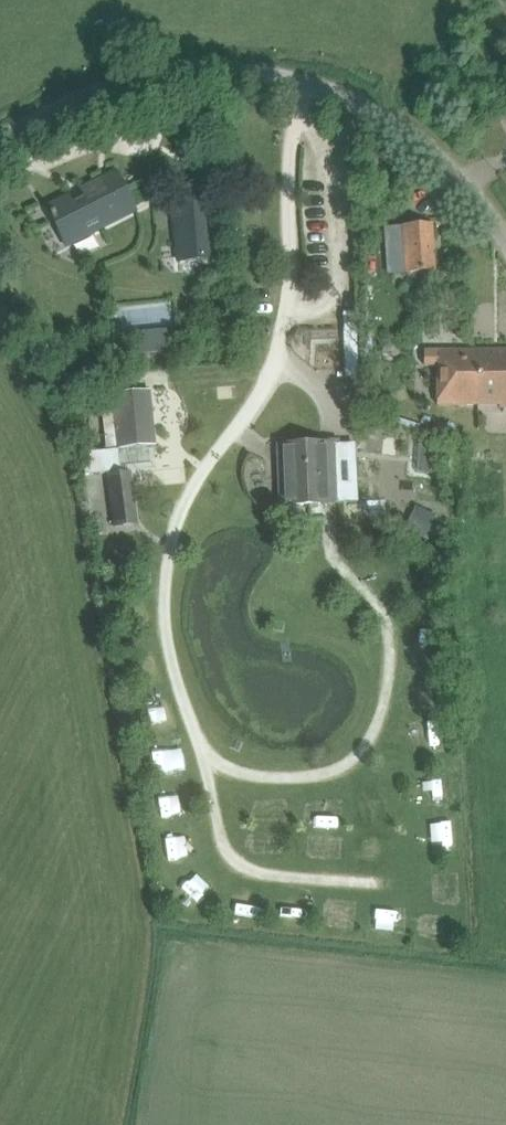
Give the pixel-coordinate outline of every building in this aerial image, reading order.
[(51,208),(47,210),(54,222),(55,222),(65,242),(87,231),(89,236),(114,223),(111,218),(133,207),(117,176),(101,184),(99,179),(80,188),(85,197),(74,202),(72,199),(52,209),(51,208)] [(215,258),(210,204),(174,207),(178,261),(215,258)] [(432,224),(404,226),(407,272),(435,270),(432,224)] [(134,331),(136,352),(171,349),(170,328),(134,331)] [(425,352),(425,365),(438,365),(438,405),(460,405),(478,405),(477,351),(425,352)] [(477,351),(478,405),(500,406),(500,408),(505,408),(505,351),(477,351)] [(55,367),(42,375),(47,383),(60,376),(55,367)] [(148,390),(112,394),(117,448),(153,445),(148,390)] [(339,444),(278,446),(279,506),(341,504),(339,444)] [(118,451),(84,454),(85,475),(120,472),(118,451)] [(122,472),(109,474),(115,526),(129,524),(122,472)] [(408,524),(427,533),(436,515),(416,506),(408,524)] [(143,753),(148,769),(167,763),(162,747),(143,753)] [(422,799),(445,796),(442,775),(419,778),(422,799)] [(132,789),(134,804),(165,800),(163,784),(132,789)] [(406,844),(444,843),(443,823),(406,823),(406,844)] [(169,841),(146,842),(147,863),(170,862),(169,841)] [(177,881),(161,897),(177,913),(193,897),(177,881)] [(217,922),(237,923),(238,900),(219,899),(217,922)] [(368,941),(388,942),(389,910),(369,909),(368,941)]
